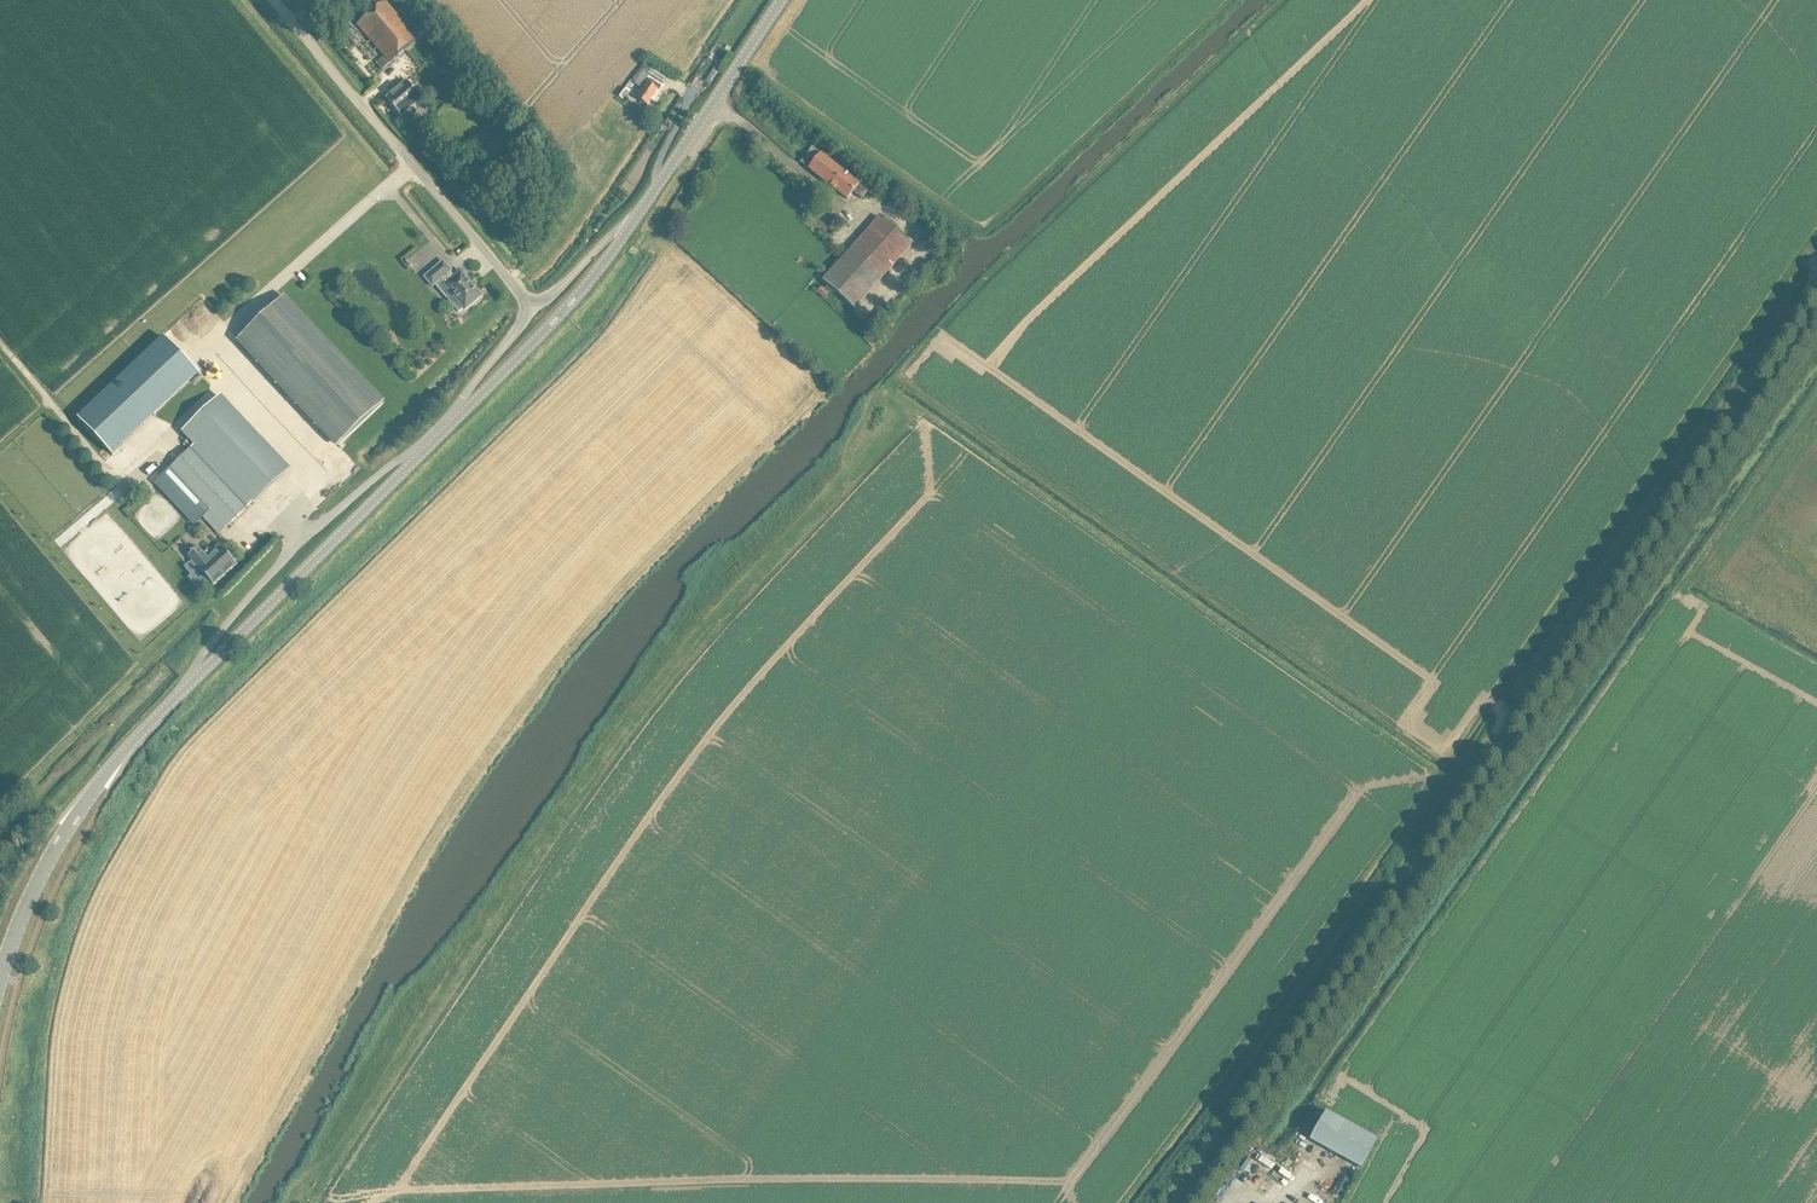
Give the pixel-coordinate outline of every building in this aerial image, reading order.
[(382,70),(390,64),(418,40),(385,1),(356,25),(383,57),(376,63),(382,70)] [(666,76),(656,70),(643,62),(631,82),(640,87),(649,74),(662,82),(666,76)] [(715,68),(705,82),(710,85),(719,71),(715,68)] [(647,106),(658,90),(646,82),(636,98),(647,106)] [(411,92),(404,84),(386,99),(401,117),(419,102),(426,95),(418,86),(411,92)] [(623,100),(630,92),(625,89),(619,97),(623,100)] [(860,199),(867,191),(811,147),(800,162),(847,199),(852,192),(860,199)] [(876,199),(882,191),(875,186),(870,193),(876,199)] [(893,223),(886,216),(882,220),(878,217),(823,280),(855,309),(910,245),(890,227),(893,223)] [(843,225),(849,230),(857,221),(851,216),(843,225)] [(430,236),(419,245),(423,251),(435,242),(430,236)] [(455,277),(450,272),(451,271),(443,261),(425,277),(432,286),(441,279),(446,285),(445,285),(458,300),(453,304),(459,312),(464,308),(466,310),(482,297),(461,272),(455,277)] [(825,299),(829,293),(822,287),(817,293),(825,299)] [(337,446),(384,402),(284,296),(238,340),(337,446)] [(199,373),(164,336),(78,418),(113,455),(199,373)] [(289,468),(280,459),(222,398),(185,433),(195,445),(170,468),(197,497),(191,502),(204,516),(203,517),(219,534),(289,468)] [(151,475),(161,467),(156,460),(145,469),(151,475)] [(325,479),(329,488),(339,484),(336,475),(325,479)] [(188,557),(205,577),(214,585),(236,565),(220,545),(211,553),(208,550),(203,555),(197,548),(188,557)] [(1361,1168),(1377,1140),(1330,1114),(1315,1142),(1361,1168)] [(1275,1144),(1265,1155),(1273,1163),(1283,1152),(1275,1144)] [(1275,1171),(1284,1179),(1278,1187),(1288,1195),(1294,1188),(1286,1181),(1294,1171),(1283,1161),(1275,1171)] [(1229,1171),(1230,1182),(1252,1179),(1250,1168),(1229,1171)] [(1327,1181),(1317,1189),(1329,1202),(1342,1191),(1335,1183),(1331,1186),(1327,1181)]
